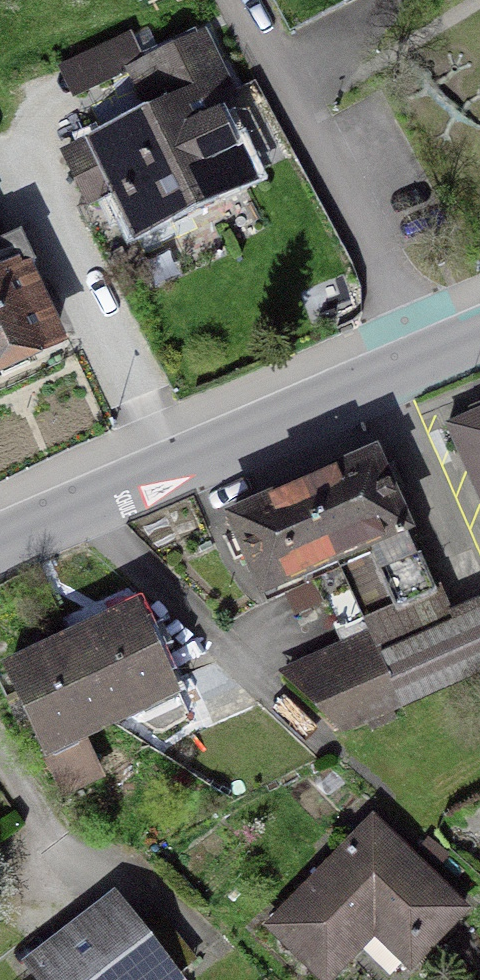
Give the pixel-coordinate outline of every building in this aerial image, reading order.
[(148,25),(59,67),(74,100),(126,76),(124,70),(162,53),(148,25)] [(58,151),(87,213),(115,200),(136,245),(261,186),(224,107),(240,99),(208,31),(162,53),(124,70),(126,76),(144,114),(87,141),(86,138),(58,151)] [(0,223),(0,381),(70,348),(33,270),(38,268),(23,236),(9,242),(0,223)] [(444,426),(479,509),(479,411),(444,426)] [(278,672),(341,738),(479,679),(479,600),(452,612),(442,587),(435,590),(412,538),(415,536),(378,449),(309,478),(286,488),(219,517),(258,608),(285,596),(295,619),(325,607),(342,645),(278,672)] [(138,605),(103,620),(35,650),(0,666),(61,802),(105,782),(89,744),(182,703),(138,605)] [(413,977),(473,914),(371,816),(262,930),(315,979),(335,979),(374,940),(413,977)] [(182,979),(200,965),(159,912),(141,926),(114,893),(21,965),(32,979),(182,979)]
